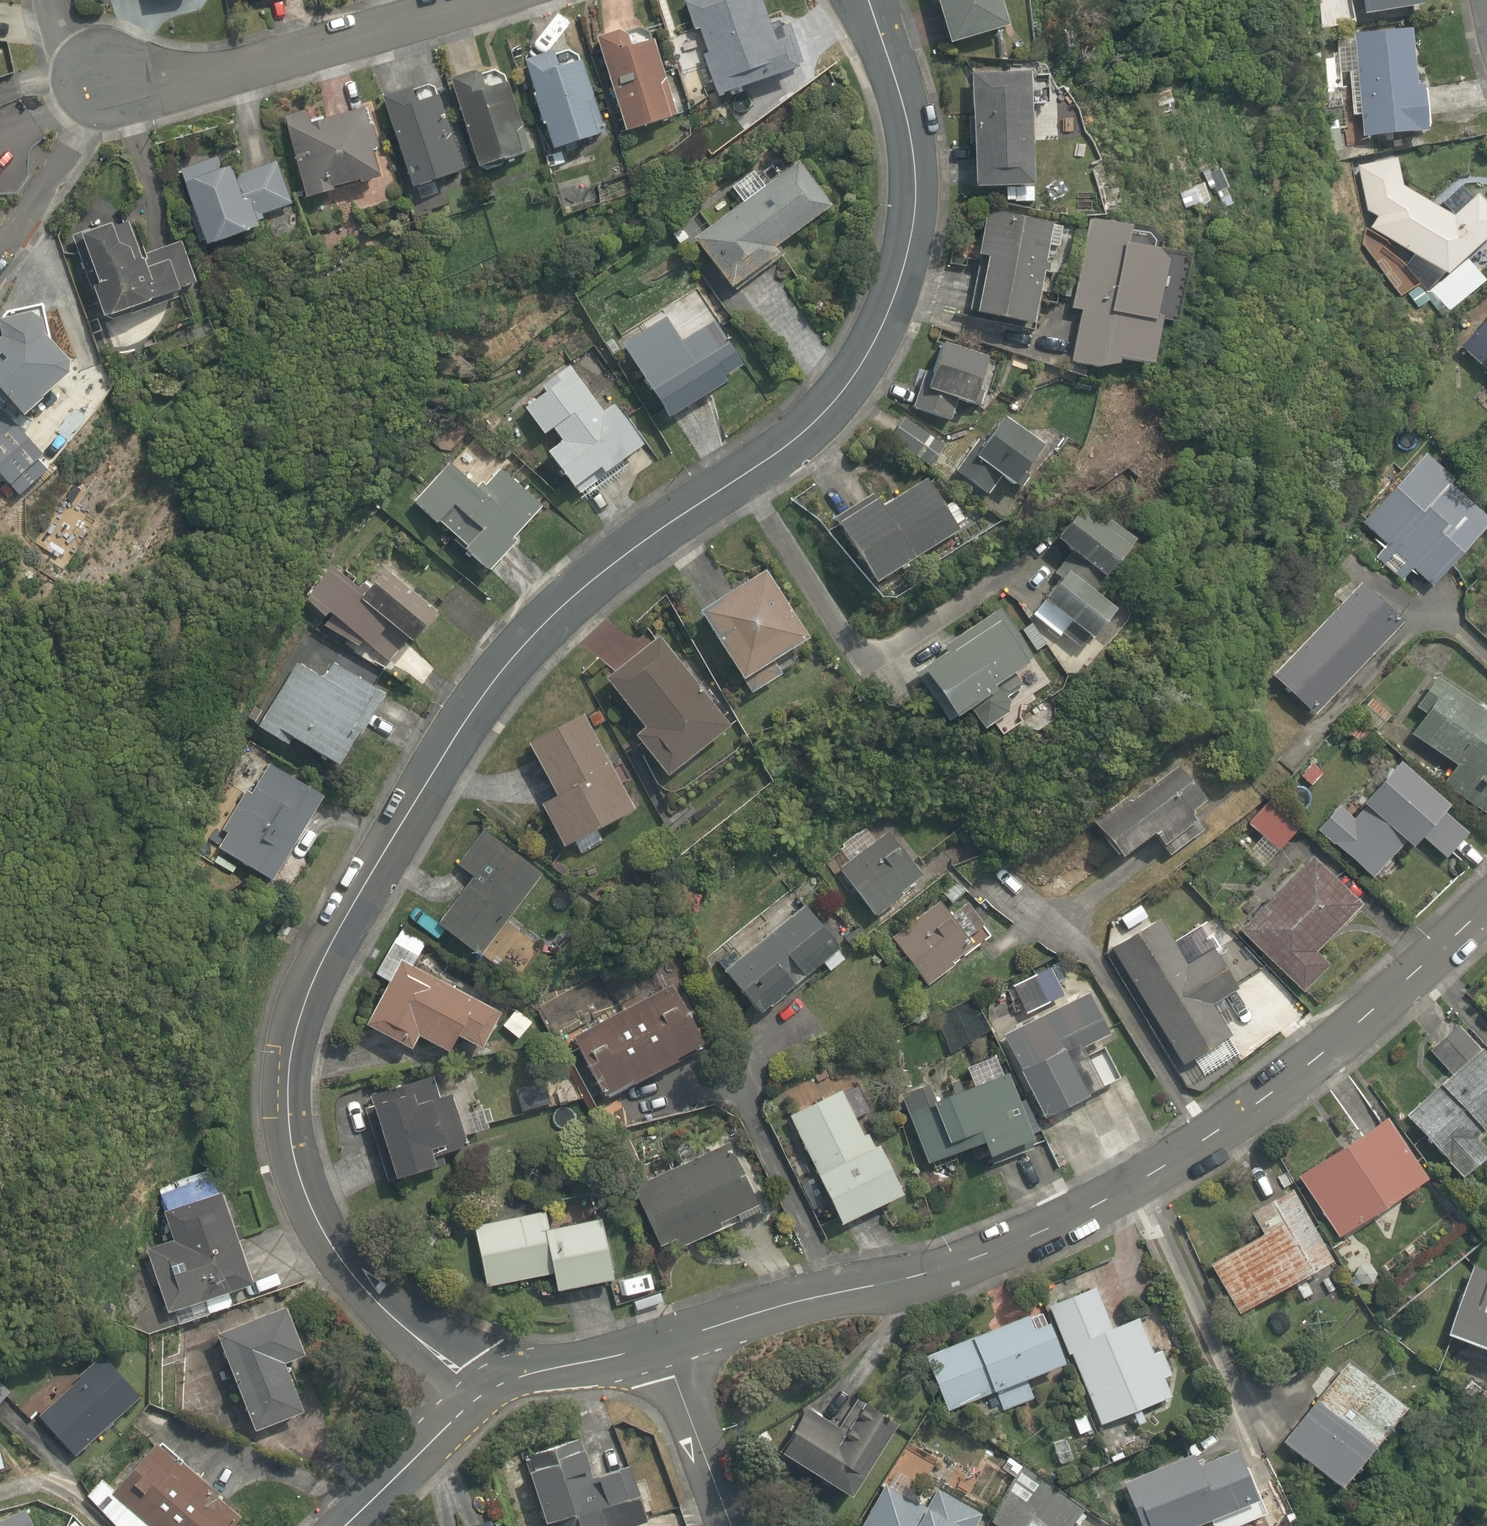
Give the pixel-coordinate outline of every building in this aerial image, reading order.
[(179,10),(213,4),(217,0),(176,0),(179,10)] [(699,38),(709,35),(717,61),(708,64),(722,110),(813,81),(802,47),(785,53),(768,0),(706,0),(689,6),(699,38)] [(961,58),(1022,40),(1010,0),(943,0),(961,58)] [(1363,23),(1435,16),(1432,0),(1358,0),(1363,23)] [(1358,142),(1435,143),(1436,93),(1422,93),(1422,36),(1345,35),(1344,111),(1358,111),(1358,142)] [(683,129),(658,51),(641,56),(635,37),(601,48),(632,145),(683,129)] [(562,56),(532,65),(543,100),(538,102),(551,143),(557,141),(563,160),(611,145),(600,110),(606,109),(593,67),(568,75),(562,56)] [(511,69),(454,86),(469,136),(484,185),(541,168),(511,69)] [(442,82),(385,100),(418,204),(474,186),(442,82)] [(1045,84),(976,87),(981,196),(1050,193),(1045,84)] [(321,109),(284,121),(315,213),(397,185),(374,118),(330,133),(321,109)] [(1353,203),(1368,215),(1357,226),(1432,272),(1448,279),(1426,285),(1451,313),(1486,291),(1486,279),(1484,275),(1486,273),(1486,211),(1485,208),(1461,222),(1405,186),(1394,154),(1347,161),(1353,203)] [(203,241),(205,247),(257,229),(255,223),(262,221),(260,216),(289,206),(274,163),(232,178),(229,169),(220,172),(215,158),(178,171),(190,207),(185,209),(197,243),(203,241)] [(803,166),(698,248),(737,298),(787,258),(783,253),(838,210),(803,166)] [(92,293),(103,321),(194,285),(180,243),(145,255),(146,259),(145,263),(141,263),(127,225),(111,231),(109,224),(69,239),(91,294),(92,293)] [(1042,334),(1059,235),(991,224),(984,267),(976,266),(968,313),(985,316),(983,324),(1042,334)] [(1165,383),(1189,277),(1142,266),(1149,236),(1096,224),(1074,318),(1089,322),(1077,373),(1135,386),(1137,376),(1165,383)] [(64,373),(64,363),(47,344),(52,340),(45,303),(4,312),(7,335),(1,341),(0,341),(0,399),(3,403),(10,397),(26,415),(41,401),(37,397),(64,373)] [(671,322),(630,349),(675,419),(750,370),(720,324),(687,346),(671,322)] [(1467,354),(1486,371),(1486,329),(1467,354)] [(980,415),(995,366),(949,351),(941,377),(925,372),(912,416),(958,430),(964,410),(980,415)] [(552,457),(579,499),(653,452),(620,400),(602,411),(577,372),(524,406),(548,443),(563,433),(571,445),(552,457)] [(1032,502),(1060,458),(994,416),(957,474),(1001,502),(1011,488),(1032,502)] [(950,447),(905,423),(890,452),(934,476),(950,447)] [(1421,459),(1357,531),(1380,549),(1370,562),(1405,591),(1412,582),(1436,602),(1486,541),(1486,514),(1421,459)] [(456,468),(416,509),(494,585),(524,554),(517,547),(552,510),(509,469),(484,495),(456,468)] [(971,537),(937,484),(893,513),(881,495),(844,519),(889,590),(971,537)] [(1149,568),(1082,515),(1059,544),(1126,597),(1149,568)] [(763,566),(699,611),(756,693),(821,648),(763,566)] [(456,628),(390,569),(344,621),(379,653),(397,632),(428,660),(456,628)] [(1354,573),(1284,655),(1302,671),(1281,694),(1322,728),(1412,621),(1354,573)] [(1148,631),(1082,579),(1053,617),(1119,669),(1148,631)] [(964,665),(934,687),(976,743),(989,733),(1007,756),(1042,730),(1023,705),(1057,680),(1000,604),(947,643),(964,665)] [(746,745),(665,641),(613,682),(657,738),(646,747),(683,795),(746,745)] [(345,778),(390,697),(336,667),(328,681),(296,663),(281,690),(292,696),(270,736),(345,778)] [(1429,669),(1407,699),(1434,720),(1418,742),(1465,773),(1454,785),(1486,816),(1486,712),(1429,669)] [(644,826),(591,714),(530,743),(560,806),(551,809),(575,859),(644,826)] [(1181,762),(1101,830),(1131,865),(1163,837),(1176,851),(1208,824),(1190,803),(1204,790),(1181,762)] [(322,799),(267,765),(217,850),(272,883),(286,859),(276,853),(297,820),(306,825),(322,799)] [(1454,865),(1475,840),(1457,822),(1464,814),(1406,765),(1386,788),(1371,775),(1354,795),(1364,804),(1358,811),(1347,802),(1322,832),(1388,888),(1419,851),(1429,859),(1436,850),(1454,865)] [(1306,832),(1272,801),(1248,827),(1263,840),(1249,856),(1266,872),(1285,851),(1287,853),(1306,832)] [(517,929),(554,865),(482,824),(456,870),(474,880),(441,937),(525,984),(547,946),(517,929)] [(930,882),(881,827),(835,866),(883,922),(930,882)] [(1372,908),(1316,856),(1247,933),(1309,989),(1335,961),(1328,956),(1372,908)] [(929,889),(882,931),(929,986),(989,934),(963,905),(952,915),(929,889)] [(810,907),(729,976),(766,1020),(847,951),(810,907)] [(1157,916),(1109,944),(1178,1062),(1226,1033),(1206,999),(1235,982),(1215,948),(1186,965),(1157,916)] [(515,1019),(420,968),(435,941),(405,925),(376,980),(398,992),(376,1032),(426,1059),(432,1049),(460,1064),(468,1050),(491,1063),(515,1019)] [(1043,960),(1002,983),(1025,1023),(1065,1000),(1043,960)] [(685,985),(574,1038),(608,1108),(718,1055),(685,985)] [(1098,996),(1006,1040),(1050,1131),(1100,1107),(1076,1058),(1118,1037),(1098,996)] [(1455,1021),(1426,1046),(1449,1072),(1396,1117),(1449,1178),(1482,1149),(1465,1129),(1486,1111),(1486,1059),(1455,1021)] [(432,1069),(357,1092),(390,1199),(450,1180),(443,1159),(477,1149),(461,1097),(442,1103),(432,1069)] [(1044,1155),(1013,1080),(941,1110),(933,1092),(907,1103),(940,1184),(996,1161),(1001,1173),(1044,1155)] [(847,1081),(784,1115),(848,1235),(911,1202),(847,1081)] [(1378,1108),(1287,1168),(1329,1233),(1421,1173),(1378,1108)] [(740,1148),(639,1188),(668,1259),(768,1218),(740,1148)] [(145,1247),(167,1311),(252,1282),(238,1242),(247,1239),(242,1223),(231,1227),(212,1173),(170,1187),(176,1205),(162,1210),(171,1238),(145,1247)] [(1322,1256),(1278,1184),(1245,1204),(1257,1223),(1200,1257),(1232,1311),(1322,1256)] [(550,1208),(476,1224),(491,1295),(558,1280),(563,1304),(626,1291),(610,1215),(554,1227),(550,1208)] [(1465,1261),(1438,1335),(1486,1353),(1486,1269),(1465,1261)] [(1094,1284),(1042,1302),(1060,1354),(1066,1352),(1092,1424),(1162,1399),(1155,1377),(1171,1371),(1153,1319),(1136,1325),(1132,1312),(1107,1321),(1094,1284)] [(275,1298),(205,1323),(241,1427),(293,1409),(275,1358),(294,1351),(275,1298)] [(932,1408),(990,1384),(999,1409),(1033,1396),(1023,1371),(1050,1360),(1027,1302),(908,1349),(932,1408)] [(40,1416),(75,1457),(140,1400),(102,1356),(77,1377),(80,1381),(40,1416)] [(1390,1398),(1341,1361),(1280,1443),(1329,1479),(1390,1398)] [(8,1393),(0,1385),(0,1402),(8,1393)] [(840,1492),(885,1415),(848,1393),(830,1424),(795,1403),(768,1450),(840,1492)] [(515,1451),(536,1525),(638,1525),(640,1525),(622,1461),(580,1473),(570,1436),(515,1451)] [(240,1517),(215,1496),(218,1493),(182,1462),(179,1465),(155,1445),(114,1493),(101,1482),(88,1498),(114,1525),(232,1525),(240,1517)] [(1119,1478),(1137,1525),(1175,1525),(1200,1517),(1204,1525),(1216,1525),(1257,1511),(1239,1462),(1231,1465),(1224,1445),(1188,1459),(1186,1453),(1119,1478)] [(1027,1459),(983,1515),(996,1525),(1064,1525),(1083,1503),(1027,1459)] [(976,1508),(931,1484),(921,1502),(877,1478),(850,1525),(966,1525),(976,1508)] [(25,1510),(0,1522),(0,1525),(32,1525),(25,1510)]
